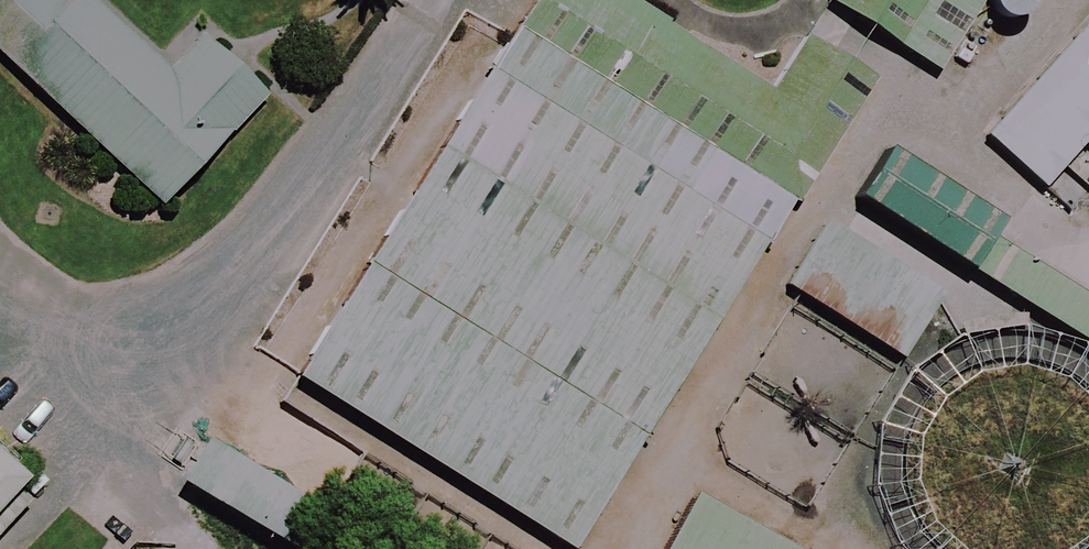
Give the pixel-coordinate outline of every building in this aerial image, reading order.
[(157,209),(262,93),(196,34),(161,72),(80,0),(0,0),(0,68),(157,209)] [(630,0),(538,0),(298,381),(568,548),(577,548),(875,80),(805,39),(774,92),(630,0)] [(828,3),(941,73),(987,0),(830,0),(828,3)] [(986,138),(1045,191),(1088,143),(1088,24),(986,138)] [(1004,226),(890,152),(858,201),(972,274),(996,238),(1004,226)] [(944,297),(829,224),(787,289),(902,362),(944,297)] [(996,238),(972,274),(1088,347),(1088,297),(996,238)] [(966,336),(943,346),(922,360),(904,378),(890,398),(879,420),(872,444),(869,469),(871,494),(877,518),(887,541),(892,548),(1088,548),(1088,351),(1087,349),(1064,338),(1040,331),(1015,328),(990,330),(980,332),(966,336)] [(286,495),(208,451),(185,492),(263,535),(286,495)] [(0,462),(0,511),(25,486),(0,462)] [(668,548),(793,548),(697,496),(668,548)]
